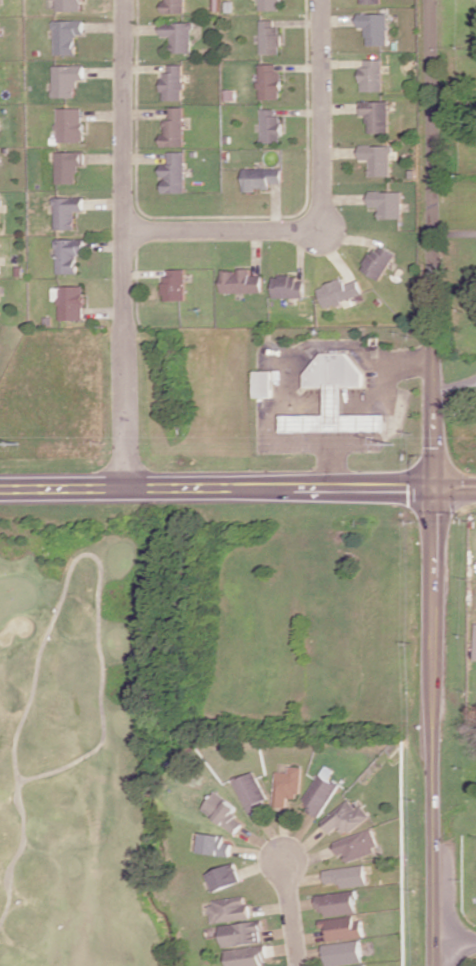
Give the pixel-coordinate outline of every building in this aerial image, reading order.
[(83,11),(83,0),(57,0),(57,10),(83,11)] [(184,12),(184,0),(164,0),(164,1),(161,1),(161,13),(184,12)] [(281,10),(281,0),(259,0),(259,10),(281,10)] [(387,14),(358,13),(357,27),(365,27),(365,45),(387,45),(387,14)] [(261,54),(281,53),(281,26),(275,26),(274,19),(261,19),(261,54)] [(78,54),(78,34),(85,34),(85,20),(55,20),(55,55),(78,54)] [(192,52),(192,22),(161,22),(161,36),(171,36),(171,52),(192,52)] [(361,91),(382,90),(381,59),(360,59),(361,91)] [(281,98),(280,63),(259,64),(260,99),(281,98)] [(184,64),(169,64),(169,72),(163,72),(163,99),(184,100),(184,64)] [(54,65),(54,97),(78,97),(77,79),(86,79),(86,65),(54,65)] [(387,101),(358,101),(359,115),(366,115),(366,133),(388,132),(387,101)] [(85,108),(58,107),(58,142),(84,142),(85,108)] [(185,107),(171,107),(171,119),(164,119),(164,146),(185,146),(185,107)] [(280,108),(261,109),(262,142),(280,141),(280,108)] [(369,176),(390,176),(389,145),(359,145),(359,159),(368,159),(369,176)] [(57,151),(57,184),(79,184),(79,165),(86,165),(86,151),(57,151)] [(187,152),(170,151),(169,164),(162,164),(162,176),(165,176),(164,192),(186,193),(187,152)] [(244,191),(257,191),(257,188),(271,188),(271,183),(283,183),(283,168),(244,168),(244,191)] [(403,192),(370,191),(370,206),(380,207),(380,218),(402,219),(403,192)] [(56,230),(77,229),(77,211),(86,211),(86,197),(56,197),(56,230)] [(86,239),(57,238),(57,273),(79,273),(79,253),(86,253),(86,239)] [(382,280),(395,252),(376,243),(363,271),(382,280)] [(187,268),(166,269),(166,300),(187,300),(187,268)] [(252,268),(239,268),(239,270),(222,271),(223,293),(264,292),(263,275),(252,275),(252,268)] [(274,297),(306,298),(306,277),(274,277),(274,297)] [(326,308),(363,294),(358,280),(346,284),(344,278),(319,287),(326,308)] [(60,320),(85,320),(86,286),(53,286),(53,302),(60,302),(60,320)] [(285,431),(387,431),(387,414),(344,414),(344,386),(359,386),(359,352),(312,352),(312,387),(327,387),(327,415),(285,415),(285,431)] [(274,396),(274,371),(256,371),(257,396),(274,396)] [(338,784),(329,780),(334,769),(323,764),(305,801),(309,803),(306,810),(321,817),(338,784)] [(301,766),(289,766),(289,771),(275,771),(274,806),(287,807),(287,798),(300,798),(301,766)] [(269,805),(254,770),(234,779),(248,814),(269,805)] [(243,823),(233,814),(238,809),(216,791),(202,808),(234,834),(243,823)] [(321,821),(331,833),(339,826),(347,835),(370,816),(361,805),(357,809),(349,799),(321,821)] [(378,851),(371,829),(334,841),(338,855),(344,853),(347,862),(378,851)] [(224,842),(224,835),(200,833),(199,853),(230,855),(231,843),(224,842)] [(324,868),(326,881),(337,880),(337,882),(342,881),(342,886),(368,882),(365,863),(324,868)] [(240,883),(236,864),(206,871),(211,890),(240,883)] [(356,912),(353,890),(316,894),(318,910),(325,909),(325,916),(356,912)] [(209,900),(211,922),(249,919),(247,897),(209,900)] [(326,927),(328,941),(363,936),(360,915),(319,921),(320,928),(326,927)] [(222,946),(258,944),(258,929),(262,929),(261,921),(220,923),(222,946)] [(324,944),(326,965),(362,962),(360,940),(324,944)] [(261,960),(267,959),(265,945),(226,949),(227,965),(261,965),(261,960)]
